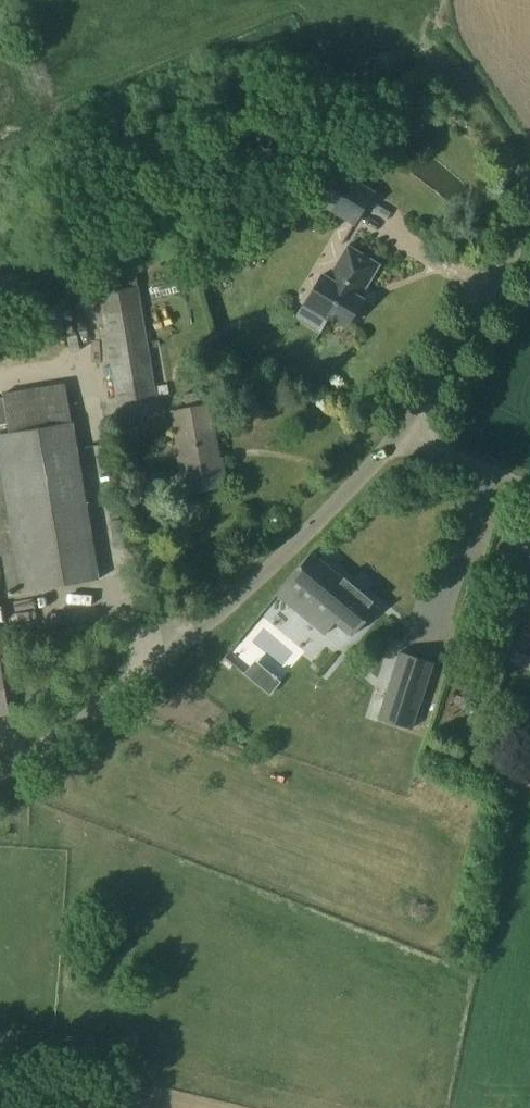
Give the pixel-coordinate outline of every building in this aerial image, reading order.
[(373,190),(355,179),(339,170),(320,202),(354,223),(373,190)] [(379,263),(347,244),(328,276),(321,272),(300,306),(325,321),(327,316),(335,321),(336,320),(346,325),(350,319),(353,320),(358,319),(363,311),(362,305),(359,304),(363,297),(358,294),(362,287),(364,288),(379,263)] [(117,401),(156,395),(167,393),(166,383),(154,385),(138,285),(99,292),(117,401)] [(219,458),(210,403),(172,409),(181,456),(178,456),(184,491),(226,483),(222,458),(219,458)] [(8,593),(99,578),(72,421),(0,434),(0,462),(0,464),(0,553),(2,553),(8,593)] [(377,605),(311,551),(277,593),(326,633),(337,620),(353,634),(377,605)] [(308,645),(270,608),(229,651),(273,693),(287,679),(281,674),(308,645)] [(529,646),(529,623),(525,621),(517,641),(529,646)] [(412,728),(434,661),(399,650),(378,716),(412,728)] [(9,712),(0,660),(0,714),(9,712)]
